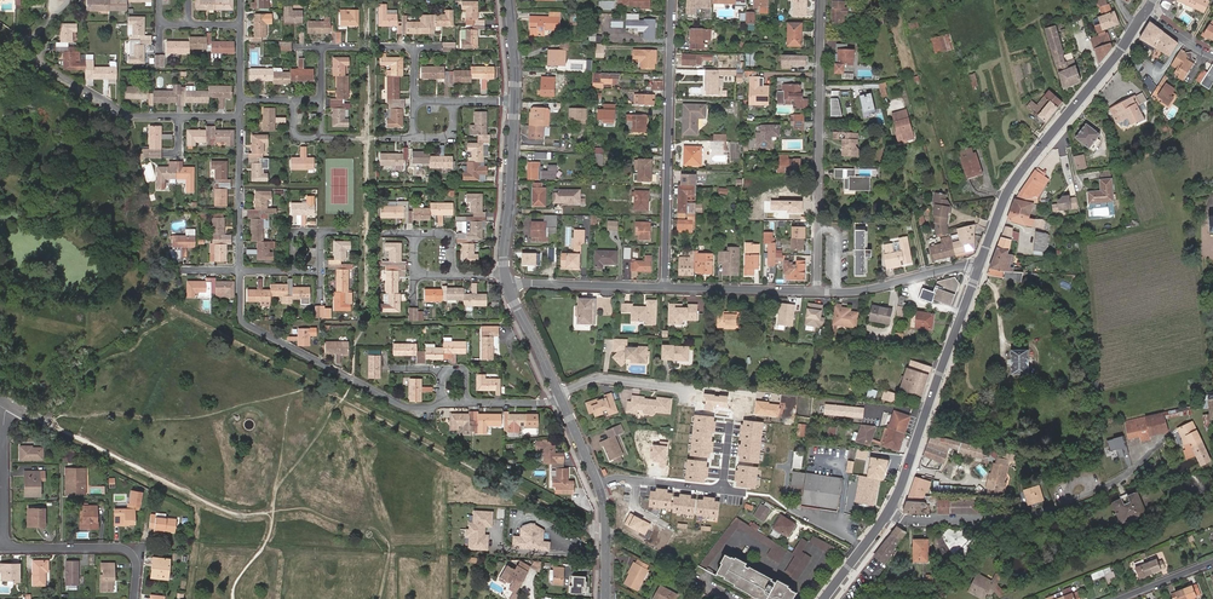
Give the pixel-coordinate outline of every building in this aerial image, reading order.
[(87,11),(126,11),(126,0),(87,0),(87,11)] [(195,10),(232,10),(232,0),(195,0),(195,10)] [(257,0),(257,2),(257,8),(259,8),(268,8),(268,0),(257,0)] [(624,4),(628,4),(630,4),(630,5),(642,6),(642,8),(650,9),(650,0),(625,0),(624,4)] [(710,8),(711,0),(688,0),(688,3),(688,9),(690,9),(690,13),(696,13),(696,8),(706,8),(710,8)] [(768,0),(755,0),(755,8),(768,8),(768,0)] [(793,2),(795,2),(795,15),(807,16),(807,0),(793,0),(793,2)] [(1108,4),(1105,0),(1091,0),(1090,0),(1093,9),(1099,6),(1108,4)] [(1167,16),(1170,12),(1167,10),(1171,3),(1166,0),(1163,2),(1161,6),(1163,13),(1167,16)] [(1204,13),(1211,2),(1207,0),(1177,0),(1177,1),(1204,13)] [(461,47),(477,47),(477,29),(484,29),(484,20),(477,20),(477,1),(462,1),(462,9),(465,9),(465,20),(470,20),(470,24),(471,29),(465,29),(465,39),(461,40),(461,47)] [(845,14),(845,1),(833,1),(833,23),(844,23),(844,16),(846,16),(846,14),(845,14)] [(386,4),(378,4),(378,25),(397,26),(396,33),(434,33),(434,26),(453,26),(453,10),(445,10),(445,14),(434,14),(434,15),(420,15),(420,21),(406,21),(406,16),(402,16),(401,21),(397,21),(397,10),(386,10),(386,4)] [(1112,12),(1109,4),(1108,4),(1099,6),(1103,16),(1098,17),(1101,24),(1096,26),(1101,36),(1104,46),(1111,43),(1107,33),(1106,33),(1105,29),(1119,24),(1115,11),(1112,12)] [(291,7),(284,7),(284,22),(302,23),(302,11),(291,10),(291,7)] [(351,16),(340,15),(340,25),(358,25),(358,10),(351,10),(351,16)] [(266,37),(265,14),(253,14),(253,36),(249,37),(249,41),(261,41),(261,37),(266,37)] [(883,15),(870,18),(872,27),(885,24),(883,15)] [(307,21),(307,33),(330,33),(330,17),(323,17),(323,21),(307,21)] [(550,18),(531,17),(531,29),(532,29),(539,29),(538,36),(540,36),(543,36),(545,36),(545,30),(559,30),(560,18),(550,18)] [(151,40),(151,35),(144,35),(144,18),(129,18),(129,24),(133,24),(133,29),(129,29),(129,36),(130,36),(130,40),(136,40),(151,40)] [(658,39),(658,20),(645,19),(645,22),(640,21),(640,34),(644,34),(644,39),(658,39)] [(1076,26),(1073,19),(1067,21),(1070,28),(1076,26)] [(1212,19),(1204,33),(1212,38),(1212,20),(1212,19)] [(918,22),(909,24),(910,30),(919,28),(918,22)] [(1151,22),(1138,42),(1154,52),(1157,49),(1170,58),(1178,43),(1179,43),(1151,22)] [(60,42),(55,42),(55,52),(63,52),(63,70),(79,70),(85,70),(85,63),(75,63),(75,52),(77,52),(77,47),(68,47),(68,42),(72,42),(72,32),(76,32),(76,23),(60,23),(60,42)] [(800,42),(802,42),(802,30),(801,30),(801,25),(790,24),(789,30),(789,46),(800,47),(800,42)] [(331,42),(340,42),(340,32),(335,32),(334,26),(331,26),(331,42)] [(1047,29),(1055,56),(1063,55),(1064,55),(1056,26),(1047,29)] [(708,40),(708,30),(691,30),(690,44),(691,44),(691,49),(708,49),(708,45),(704,45),(704,40),(708,40)] [(166,53),(189,53),(189,49),(206,49),(206,45),(211,45),(211,54),(233,53),(233,41),(211,41),(211,33),(206,33),(206,37),(189,37),(189,41),(166,42),(166,53)] [(948,35),(932,39),(936,54),(952,50),(948,35)] [(1113,47),(1111,43),(1104,46),(1101,36),(1098,37),(1092,39),(1100,64),(1108,54),(1113,47)] [(144,63),(144,44),(151,44),(151,40),(136,40),(136,44),(132,44),(132,55),(128,55),(128,63),(144,63)] [(279,50),(291,50),(291,42),(279,42),(279,50)] [(442,42),(442,52),(454,51),(454,42),(442,42)] [(563,65),(564,51),(551,50),(551,64),(563,65)] [(638,50),(638,62),(642,62),(641,68),(654,68),(655,60),(656,60),(657,51),(638,50)] [(836,62),(835,73),(844,73),(844,69),(844,65),(853,65),(854,51),(848,50),(839,50),(839,51),(836,51),(836,54),(835,62),(836,62)] [(1181,50),(1172,64),(1177,67),(1176,69),(1185,74),(1186,73),(1188,74),(1196,61),(1192,59),(1191,53),(1185,54),(1184,53),(1185,53),(1181,50)] [(755,52),(746,52),(746,66),(755,66),(755,52)] [(390,119),(387,119),(386,119),(386,127),(402,127),(402,108),(403,108),(403,99),(399,99),(399,76),(402,76),(402,57),(386,57),(386,54),(380,55),(380,57),(381,65),(390,65),(390,70),(390,76),(387,76),(387,104),(388,104),(388,108),(390,108),(390,119)] [(701,55),(683,55),(683,65),(696,65),(696,63),(699,63),(700,60),(702,60),(702,58),(711,58),(711,55),(701,54),(701,55)] [(164,55),(154,55),(154,66),(164,66),(164,55)] [(1063,55),(1055,56),(1064,89),(1081,82),(1073,55),(1063,57),(1063,55)] [(348,57),(333,57),(333,76),(336,76),(336,99),(330,99),(330,108),(332,108),(332,126),(348,126),(348,118),(345,118),(345,103),(344,103),(344,99),(348,99),(348,76),(344,76),(345,65),(348,65),(348,57)] [(273,69),(250,69),(250,81),(260,81),(260,91),(264,91),(264,81),(273,81),(273,84),(290,84),(290,81),(313,81),(313,69),(303,69),(303,58),(298,58),(298,69),(290,69),(290,72),(281,72),(281,68),(273,68),(273,69)] [(486,78),(488,78),(493,78),(493,66),(470,67),(470,70),(453,70),(453,71),(444,71),(443,66),(421,66),(421,78),(444,78),(444,87),(453,87),(453,82),(470,82),(470,78),(481,78),(481,89),(486,89),(486,85),(486,78)] [(1208,73),(1201,84),(1210,89),(1212,84),(1212,66),(1208,73)] [(1185,74),(1176,69),(1175,71),(1176,73),(1179,75),(1178,77),(1184,80),(1186,77),(1185,74)] [(707,76),(706,90),(718,90),(718,77),(736,77),(736,70),(707,70),(707,76)] [(1196,80),(1201,84),(1208,73),(1203,70),(1199,76),(1199,75),(1196,80)] [(617,73),(602,73),(602,74),(595,74),(595,87),(605,88),(605,84),(614,84),(614,79),(617,79),(617,73)] [(976,74),(970,76),(974,90),(977,89),(976,87),(979,86),(976,74)] [(1143,83),(1153,90),(1158,83),(1148,76),(1143,83)] [(543,90),(542,90),(542,96),(554,96),(554,78),(542,77),(542,83),(543,83),(543,90)] [(886,82),(880,84),(881,88),(883,97),(888,96),(886,82)] [(1171,95),(1172,92),(1175,89),(1166,83),(1158,96),(1160,97),(1164,99),(1163,101),(1168,105),(1173,97),(1171,95)] [(763,84),(761,84),(752,84),(752,88),(755,88),(755,94),(752,94),(751,101),(760,101),(759,104),(769,105),(770,86),(765,86),(763,86),(763,84)] [(218,98),(218,108),(223,108),(223,98),(231,98),(231,85),(209,85),(209,90),(195,90),(195,88),(185,88),(185,91),(181,91),(176,91),(174,91),(153,91),(153,93),(148,93),(148,86),(125,87),(125,98),(148,99),(148,106),(152,106),(152,103),(176,103),(176,106),(185,105),(185,103),(208,103),(208,98),(218,98)] [(786,92),(785,92),(785,102),(786,102),(792,102),(792,100),(795,100),(795,102),(796,102),(808,103),(808,100),(803,99),(804,93),(801,93),(802,85),(796,85),(792,85),(786,85),(786,92)] [(1051,90),(1045,97),(1038,105),(1033,101),(1028,106),(1046,122),(1063,102),(1051,90)] [(785,102),(785,92),(779,92),(779,103),(779,104),(792,104),(792,102),(786,102),(785,102)] [(1136,106),(1146,101),(1142,92),(1135,95),(1131,97),(1119,104),(1119,103),(1115,105),(1115,106),(1110,109),(1117,123),(1128,117),(1131,124),(1137,121),(1138,123),(1144,120),(1136,106)] [(1178,95),(1172,92),(1171,95),(1173,97),(1168,105),(1163,101),(1164,99),(1160,97),(1158,100),(1169,108),(1178,95)] [(639,104),(655,105),(655,100),(653,100),(653,94),(643,94),(639,94),(639,104)] [(876,111),(872,94),(867,95),(867,97),(866,97),(865,95),(860,97),(864,114),(871,112),(876,111)] [(841,111),(838,99),(831,99),(831,116),(841,116),(841,111)] [(615,126),(616,104),(604,104),(604,110),(598,109),(598,120),(604,120),(604,126),(615,126)] [(684,104),(683,123),(694,123),(694,134),(697,134),(698,117),(705,118),(706,105),(684,104)] [(531,113),(531,123),(545,123),(545,119),(550,119),(550,109),(549,108),(535,107),(533,109),(533,113),(531,113)] [(570,118),(588,119),(588,107),(570,107),(570,118)] [(275,108),(263,108),(263,131),(274,131),(275,122),(285,122),(285,118),(275,118),(275,108)] [(471,180),(477,180),(478,180),(478,181),(484,181),(484,176),(484,171),(481,171),(481,168),(485,168),(485,161),(483,161),(483,143),(489,143),(489,135),(487,135),(486,111),(475,111),(475,126),(474,134),(478,134),(478,142),(468,143),(467,151),(471,150),(471,161),(466,161),(466,172),(463,172),(463,180),(471,180)] [(898,130),(897,130),(899,139),(900,139),(905,138),(907,139),(909,140),(915,138),(910,119),(905,120),(902,111),(894,114),(897,127),(898,130)] [(627,114),(626,127),(633,128),(633,131),(647,132),(647,121),(648,121),(648,115),(627,114)] [(545,123),(531,123),(530,138),(544,139),(545,125),(545,123)] [(694,123),(683,123),(683,134),(694,134),(694,123)] [(1075,138),(1089,149),(1100,134),(1087,124),(1075,138)] [(161,159),(161,149),(161,139),(172,139),(172,134),(161,134),(161,126),(149,126),(149,149),(142,149),(144,158),(161,159)] [(215,138),(215,142),(225,142),(225,146),(233,146),(233,130),(215,130),(215,126),(206,126),(206,130),(187,130),(187,146),(195,146),(195,142),(205,142),(205,138),(210,138),(215,138)] [(758,146),(773,146),(773,140),(773,135),(778,135),(780,135),(780,127),(764,126),(764,132),(761,132),(759,132),(758,146)] [(850,154),(849,156),(852,156),(858,156),(858,148),(855,145),(857,143),(857,133),(834,133),(834,139),(842,139),(842,144),(844,145),(843,148),(842,148),(842,156),(850,154)] [(267,134),(251,134),(251,153),(247,153),(248,162),(251,162),(251,181),(267,181),(267,173),(263,173),(263,163),(260,162),(260,153),(263,153),(263,143),(267,143),(267,134)] [(714,141),(709,141),(709,149),(711,149),(711,152),(718,152),(718,149),(723,149),(723,141),(714,141)] [(380,153),(380,165),(403,165),(403,160),(412,160),(412,163),(429,163),(429,168),(454,168),(454,162),(452,162),(452,156),(444,156),(444,145),(439,145),(439,156),(429,156),(429,151),(412,151),(412,147),(403,148),(403,153),(380,153)] [(701,165),(701,147),(685,146),(684,164),(701,165)] [(291,170),(313,170),(313,157),(306,157),(306,147),(301,147),(301,157),(291,157),(291,170)] [(1154,147),(1120,166),(1122,170),(1156,150),(1154,147)] [(962,158),(968,177),(982,173),(975,153),(974,154),(973,151),(972,149),(960,153),(961,155),(962,158)] [(604,154),(592,154),(592,166),(603,167),(604,154)] [(1073,159),(1076,171),(1085,168),(1083,156),(1073,159)] [(800,171),(801,159),(789,158),(781,158),(781,164),(778,164),(778,173),(794,173),(794,170),(800,171)] [(639,171),(652,171),(652,160),(639,160),(639,171)] [(226,161),(211,161),(211,169),(215,169),(215,179),(219,180),(218,188),(215,189),(215,206),(226,206),(226,189),(230,189),(230,180),(226,180),(226,161)] [(175,167),(176,162),(169,162),(169,167),(157,167),(157,189),(165,189),(165,179),(169,179),(169,182),(170,183),(175,183),(175,179),(175,167)] [(194,192),(194,167),(181,167),(181,162),(176,162),(175,167),(175,179),(186,179),(186,192),(194,192)] [(555,180),(555,167),(549,167),(549,171),(543,171),(543,167),(540,167),(540,162),(529,162),(529,179),(555,180)] [(870,190),(871,177),(856,177),(856,169),(848,169),(835,169),(834,179),(844,179),(844,189),(848,189),(870,190)] [(1099,172),(1100,180),(1106,179),(1106,175),(1111,174),(1111,169),(1099,172)] [(652,181),(652,171),(639,171),(639,181),(652,181)] [(696,185),(696,174),(682,174),(682,185),(696,185)] [(1045,180),(1032,174),(1016,198),(1018,199),(1018,198),(1021,198),(1022,197),(1030,197),(1030,202),(1033,204),(1034,203),(1037,202),(1039,195),(1036,195),(1045,180)] [(743,178),(743,187),(743,189),(751,190),(752,178),(743,178)] [(1089,205),(1115,202),(1112,178),(1106,179),(1100,180),(1101,191),(1088,193),(1089,205)] [(1047,182),(1045,180),(1036,195),(1039,195),(1047,182)] [(542,183),(534,182),(534,188),(533,188),(533,203),(542,203),(542,206),(546,206),(546,188),(542,188),(542,183)] [(696,206),(697,186),(688,186),(685,186),(680,186),(680,195),(679,206),(679,212),(689,213),(689,219),(693,219),(696,220),(696,206)] [(256,241),(256,249),(246,249),(246,254),(256,254),(256,260),(272,260),(272,252),(269,252),(269,247),(274,247),(274,241),(269,241),(263,241),(263,218),(268,218),(268,214),(260,214),(260,209),(266,209),(266,199),(270,199),(270,191),(254,190),(254,209),(247,209),(247,214),(247,218),(251,218),(250,241),(256,241)] [(560,193),(553,193),(553,203),(563,203),(564,202),(566,202),(566,203),(581,203),(581,190),(560,190),(560,193)] [(935,220),(933,221),(937,236),(949,233),(947,223),(949,210),(946,210),(947,203),(944,198),(945,193),(942,193),(942,192),(939,191),(939,192),(936,192),(934,203),(936,203),(934,214),(936,216),(935,220)] [(636,192),(635,210),(646,210),(647,201),(648,201),(648,192),(636,192)] [(466,239),(471,239),(482,239),(482,221),(485,221),(485,212),(482,212),(482,194),(466,194),(466,202),(470,202),(470,212),(473,212),(473,221),(466,221),(466,239)] [(313,214),(313,196),(307,196),(307,203),(291,202),(291,214),(301,214),(301,225),(306,225),(306,214),(313,214)] [(1066,211),(1078,209),(1076,198),(1070,198),(1070,196),(1063,197),(1063,199),(1057,200),(1058,205),(1052,205),(1053,212),(1066,211)] [(1018,199),(1016,198),(1015,200),(1011,212),(1029,216),(1033,204),(1030,202),(1030,197),(1022,197),(1021,198),(1018,198),(1018,199)] [(803,201),(772,200),(772,209),(789,210),(788,214),(803,214),(803,201)] [(381,206),(381,218),(403,218),(403,223),(412,223),(412,220),(430,220),(430,215),(438,215),(437,225),(442,225),(442,215),(452,215),(452,203),(430,203),(430,208),(412,208),(412,211),(408,211),(408,201),(397,202),(397,206),(381,206)] [(1029,217),(1029,216),(1011,212),(1008,219),(1026,225),(1033,227),(1033,226),(1041,228),(1044,228),(1046,221),(1043,219),(1035,218),(1029,217)] [(558,215),(544,215),(544,223),(540,222),(540,223),(534,223),(534,232),(532,232),(532,242),(539,242),(539,241),(546,241),(546,234),(546,227),(557,227),(558,215)] [(214,253),(214,261),(226,261),(226,244),(231,244),(231,235),(224,235),(224,218),(212,218),(212,244),(210,244),(210,253),(214,253)] [(693,228),(693,219),(689,219),(679,219),(679,230),(692,229),(693,228)] [(648,229),(648,223),(639,223),(636,222),(636,227),(639,227),(639,240),(650,240),(650,229),(648,229)] [(843,224),(837,227),(840,233),(846,230),(843,224)] [(953,242),(956,254),(974,250),(975,224),(958,228),(960,236),(961,239),(953,242)] [(1006,226),(1002,237),(1011,239),(1013,228),(1006,226)] [(806,239),(806,227),(793,227),(793,238),(804,239),(806,239)] [(864,276),(864,274),(864,231),(863,231),(863,227),(854,227),(854,250),(854,258),(854,276),(864,276)] [(195,246),(195,229),(185,229),(185,236),(170,236),(170,239),(172,239),(172,246),(172,250),(170,250),(171,256),(173,256),(173,259),(181,259),(181,257),(187,258),(187,246),(195,246)] [(776,249),(776,243),(774,243),(774,238),(772,238),(772,229),(766,229),(766,238),(764,238),(764,243),(768,243),(768,265),(770,265),(770,273),(776,273),(776,263),(776,261),(776,257),(776,249)] [(574,264),(580,265),(580,254),(581,246),(584,243),(585,230),(575,230),(574,253),(562,253),(562,264),(567,264),(574,264)] [(1046,251),(1048,233),(1036,230),(1033,250),(1046,251)] [(934,260),(956,254),(953,242),(952,238),(951,236),(941,238),(942,244),(931,246),(934,260)] [(1002,237),(990,268),(1019,271),(1019,267),(1009,266),(1011,255),(1007,254),(1008,254),(1011,239),(1002,237)] [(804,250),(804,239),(793,238),(792,238),(792,250),(804,250)] [(471,244),(471,239),(466,239),(458,239),(458,244),(462,244),(462,262),(478,262),(478,254),(474,254),(474,243),(471,244)] [(908,240),(899,242),(899,243),(901,252),(894,254),(892,244),(884,246),(885,254),(886,255),(884,255),(886,266),(892,265),(893,268),(901,266),(901,265),(901,262),(903,261),(903,264),(912,262),(908,240)] [(348,292),(348,269),(352,269),(352,264),(341,264),(341,260),(346,260),(346,249),(350,249),(350,241),(334,241),(334,259),(328,260),(328,264),(328,269),(336,269),(336,292),(334,292),(334,311),(350,311),(350,302),(346,302),(346,299),(346,292),(348,292)] [(388,304),(384,304),(379,304),(379,312),(400,312),(400,293),(398,293),(398,270),(405,270),(406,261),(401,261),(401,243),(385,243),(385,251),(389,251),(389,261),(385,261),(385,262),(385,264),(382,264),(382,262),(376,262),(376,266),(386,266),(386,270),(386,293),(388,294),(388,304)] [(899,243),(892,244),(894,254),(901,252),(899,243)] [(752,269),(754,268),(758,268),(759,255),(759,248),(754,248),(753,255),(747,255),(746,268),(745,268),(745,275),(752,275),(752,269)] [(595,251),(594,269),(602,269),(602,264),(616,264),(617,252),(595,251)] [(738,274),(738,258),(723,258),(724,252),(720,252),(720,262),(724,262),(724,274),(738,274)] [(525,262),(525,264),(540,264),(539,253),(522,253),(522,262),(525,262)] [(713,274),(713,254),(699,254),(698,257),(696,257),(696,267),(698,267),(698,273),(713,274)] [(651,271),(651,256),(645,256),(645,261),(636,261),(636,259),(632,259),(632,262),(632,272),(638,272),(651,271)] [(691,258),(681,258),(680,275),(694,276),(694,256),(691,256),(691,258)] [(793,263),(788,263),(788,274),(788,277),(788,279),(805,280),(805,262),(797,261),(797,265),(793,265),(793,263)] [(990,268),(988,275),(1004,278),(1004,279),(1016,280),(1016,278),(1021,278),(1022,271),(1019,271),(990,268)] [(949,285),(958,287),(960,282),(955,276),(946,279),(944,283),(949,285)] [(206,281),(187,281),(187,297),(194,297),(195,294),(225,293),(225,297),(233,297),(233,281),(215,281),(215,278),(206,278),(206,281)] [(309,299),(309,287),(292,287),(292,278),(287,279),(287,284),(270,284),(270,289),(262,289),(262,279),(257,279),(257,289),(247,289),(247,301),(270,301),(270,296),(287,296),(287,295),(292,295),(292,299),(309,299)] [(952,305),(958,287),(949,285),(944,283),(946,279),(940,281),(936,292),(924,287),(920,298),(933,303),(935,298),(952,305)] [(464,306),(486,306),(486,294),(477,294),(477,283),(472,283),(472,294),(463,294),(463,288),(446,287),(446,285),(442,285),(442,289),(425,289),(425,301),(442,301),(442,297),(446,297),(446,299),(464,300),(464,306)] [(595,326),(596,318),(594,318),(594,310),(596,310),(596,301),(578,300),(579,306),(577,308),(576,315),(578,318),(578,325),(595,326)] [(647,309),(632,308),(632,305),(622,305),(621,313),(631,314),(631,322),(646,322),(645,327),(655,327),(656,303),(647,302),(647,309)] [(822,307),(809,304),(806,325),(825,328),(826,320),(820,319),(822,307)] [(837,304),(835,317),(857,320),(858,313),(850,312),(849,313),(846,312),(846,309),(842,308),(842,305),(837,304)] [(325,305),(315,305),(315,318),(324,318),(325,305)] [(680,309),(680,305),(670,305),(670,326),(683,326),(683,322),(683,317),(688,317),(688,319),(698,319),(698,306),(688,306),(688,309),(683,309),(680,309)] [(795,306),(781,305),(778,326),(793,327),(795,306)] [(890,323),(893,309),(872,305),(869,319),(890,323)] [(418,308),(408,308),(408,320),(417,320),(418,308)] [(932,329),(935,314),(918,312),(917,320),(914,319),(912,327),(932,329)] [(729,314),(719,313),(718,328),(725,329),(725,326),(735,327),(735,329),(742,329),(743,314),(732,314),(732,316),(729,316),(729,314)] [(857,320),(835,317),(832,334),(836,335),(838,324),(838,322),(845,323),(845,325),(856,327),(857,320)] [(498,346),(498,326),(481,326),(481,359),(493,359),(493,346),(498,346)] [(287,336),(287,341),(297,341),(298,345),(310,345),(310,329),(297,329),(297,337),(287,336)] [(340,353),(348,353),(348,341),(325,341),(326,353),(335,353),(335,364),(340,364),(340,356),(340,353)] [(451,364),(456,364),(456,353),(466,353),(466,342),(442,341),(443,347),(425,347),(425,351),(417,351),(416,344),(394,344),(394,355),(416,356),(417,363),(425,363),(425,359),(443,359),(443,353),(451,353),(451,364)] [(638,362),(648,363),(648,348),(638,348),(638,349),(634,349),(631,349),(631,350),(628,350),(628,346),(628,341),(616,341),(615,351),(619,351),(620,353),(620,354),(619,354),(614,358),(620,366),(623,363),(627,360),(632,360),(639,360),(638,362)] [(689,350),(674,349),(674,348),(668,347),(663,347),(662,361),(670,361),(673,361),(673,362),(688,364),(688,358),(689,350)] [(380,378),(380,351),(369,351),(369,378),(380,378)] [(1028,376),(1030,352),(1013,351),(1011,375),(1028,376)] [(922,395),(932,367),(916,362),(914,370),(908,368),(905,376),(904,380),(901,388),(922,395)] [(477,375),(477,390),(496,390),(496,394),(500,394),(500,379),(485,378),(486,375),(477,375)] [(421,379),(410,379),(409,401),(421,401),(421,391),(432,391),(432,388),(422,387),(421,379)] [(877,391),(869,388),(866,398),(874,400),(877,391)] [(891,400),(893,394),(886,392),(884,398),(891,400)] [(1208,392),(1200,393),(1202,410),(1210,408),(1208,392)] [(586,405),(588,410),(590,416),(595,414),(596,418),(604,416),(603,413),(608,411),(610,414),(610,417),(613,416),(618,414),(611,395),(605,397),(607,402),(604,403),(604,402),(599,403),(598,401),(590,404),(586,405)] [(729,397),(707,395),(705,410),(714,411),(714,406),(727,408),(729,397)] [(658,403),(652,402),(652,404),(648,403),(648,402),(643,401),(644,399),(633,398),(632,404),(631,410),(637,411),(644,411),(644,414),(644,416),(652,417),(654,415),(654,413),(669,415),(671,402),(658,400),(658,403)] [(781,405),(756,402),(755,415),(779,418),(781,405)] [(637,415),(637,411),(631,410),(632,404),(628,404),(627,414),(637,415)] [(865,408),(825,404),(824,415),(864,419),(865,408)] [(1192,406),(1167,411),(1168,416),(1168,418),(1184,415),(1194,413),(1193,409),(1192,406)] [(888,428),(905,433),(911,416),(893,410),(892,415),(891,418),(888,428)] [(473,424),(473,434),(487,434),(487,426),(500,426),(500,414),(478,414),(478,412),(469,412),(469,414),(450,414),(450,429),(458,429),(459,426),(469,426),(469,424),(473,424)] [(508,436),(517,436),(518,432),(519,432),(519,426),(536,427),(536,414),(508,414),(508,412),(503,412),(503,431),(508,431),(508,436)] [(1168,431),(1164,413),(1131,420),(1131,425),(1148,421),(1150,434),(1150,436),(1167,432),(1168,432),(1168,431)] [(1210,414),(1203,415),(1205,431),(1212,430),(1210,414)] [(713,423),(714,417),(697,415),(694,437),(711,440),(712,434),(714,435),(716,423),(713,423)] [(764,422),(747,420),(746,426),(743,426),(742,437),(744,438),(744,443),(761,445),(764,422)] [(1131,425),(1131,420),(1120,422),(1122,430),(1132,428),(1131,425)] [(1141,436),(1150,434),(1148,421),(1131,425),(1132,428),(1134,437),(1141,436)] [(1208,450),(1192,422),(1178,429),(1182,438),(1186,449),(1183,450),(1186,458),(1195,454),(1197,457),(1199,461),(1205,472),(1212,468),(1212,459),(1208,450)] [(805,425),(797,424),(796,435),(804,435),(805,425)] [(873,426),(862,424),(856,441),(864,443),(864,442),(870,444),(876,426),(873,426)] [(833,426),(829,425),(829,434),(836,435),(837,428),(833,427),(833,426)] [(882,446),(888,428),(885,427),(879,445),(882,446)] [(899,451),(905,433),(888,428),(882,446),(899,451)] [(1150,434),(1141,436),(1142,443),(1151,441),(1150,436),(1150,434)] [(615,435),(600,442),(602,447),(604,446),(610,461),(624,455),(615,435)] [(711,442),(711,440),(694,437),(691,456),(708,458),(709,453),(711,453),(713,442),(711,442)] [(982,455),(985,447),(953,439),(950,439),(944,438),(932,437),(924,456),(943,463),(950,446),(982,455)] [(563,463),(563,454),(554,454),(554,442),(543,442),(542,450),(542,463),(551,463),(555,463),(563,463)] [(761,445),(744,443),(744,444),(741,444),(740,455),(742,455),(742,461),(758,463),(761,445)] [(1119,444),(1100,453),(1103,458),(1100,460),(1104,468),(1125,457),(1119,444)] [(668,446),(653,445),(652,459),(660,460),(659,467),(666,468),(668,446)] [(30,447),(30,446),(20,446),(19,459),(42,459),(42,447),(32,447),(30,447)] [(868,459),(868,449),(856,448),(855,458),(868,459)] [(1011,454),(1000,451),(998,457),(1001,458),(999,465),(997,464),(994,463),(990,481),(988,481),(987,487),(989,487),(989,496),(997,497),(997,495),(999,495),(999,490),(1004,491),(1006,484),(1004,483),(1008,467),(1011,454)] [(796,459),(795,467),(802,469),(803,468),(805,453),(798,452),(797,459),(796,459)] [(67,461),(69,456),(64,453),(62,457),(62,458),(61,458),(67,461)] [(706,466),(707,460),(690,458),(687,481),(704,483),(705,478),(707,478),(709,467),(706,466)] [(872,472),(869,471),(868,477),(860,475),(856,501),(875,505),(880,479),(882,479),(884,470),(886,471),(887,464),(883,463),(883,460),(872,458),(870,468),(872,469),(872,472)] [(567,481),(567,468),(563,468),(563,463),(555,463),(555,468),(555,479),(551,479),(551,487),(560,487),(560,494),(573,494),(573,481),(567,481)] [(758,467),(741,465),(740,471),(738,470),(736,482),(738,482),(738,487),(755,490),(758,467)] [(84,493),(84,469),(66,469),(66,493),(84,493)] [(779,469),(777,480),(786,482),(788,471),(779,469)] [(26,490),(24,490),(24,496),(39,496),(39,471),(24,471),(24,482),(26,482),(26,490)] [(838,511),(843,478),(807,473),(806,482),(804,482),(806,472),(794,471),(791,492),(802,494),(804,484),(805,485),(802,506),(838,511)] [(930,482),(915,477),(907,501),(922,501),(923,496),(924,495),(925,492),(927,492),(930,482)] [(939,482),(934,481),(933,494),(949,495),(973,496),(974,487),(939,484),(939,482)] [(1043,498),(1038,486),(1026,491),(1031,503),(1043,498)] [(656,491),(650,490),(649,508),(671,510),(673,494),(668,493),(669,489),(657,488),(656,491)] [(134,524),(134,509),(138,509),(141,493),(132,491),(130,504),(128,504),(127,509),(114,509),(114,524),(128,524),(134,524)] [(1138,492),(1135,494),(1144,514),(1146,513),(1138,492)] [(680,497),(674,497),(672,514),(695,516),(697,500),(692,499),(692,495),(680,494),(680,497)] [(1115,503),(1123,523),(1130,520),(1137,517),(1144,514),(1135,494),(1128,497),(1131,503),(1125,506),(1122,499),(1115,503)] [(922,501),(907,501),(903,513),(929,513),(929,508),(932,508),(933,505),(938,505),(938,513),(948,513),(949,501),(938,500),(938,497),(923,496),(922,501)] [(704,500),(698,499),(696,517),(719,519),(721,503),(716,502),(716,498),(705,497),(704,500)] [(978,501),(949,501),(948,513),(978,513),(978,501)] [(1121,524),(1123,523),(1115,503),(1112,504),(1121,524)] [(761,509),(767,513),(770,509),(763,505),(761,509)] [(81,510),(81,521),(84,521),(84,528),(97,528),(97,521),(96,521),(96,506),(82,506),(82,510),(81,510)] [(763,520),(767,513),(761,509),(758,507),(755,512),(758,514),(757,516),(763,520)] [(39,523),(39,526),(44,526),(44,509),(38,509),(38,510),(27,510),(28,523),(39,523)] [(491,527),(492,510),(472,509),(471,521),(468,521),(467,529),(464,528),(464,537),(468,537),(467,549),(486,550),(487,535),(484,535),(484,527),(491,527)] [(1171,519),(1176,515),(1172,511),(1167,515),(1171,519)] [(651,524),(631,513),(624,525),(645,536),(651,524)] [(149,527),(154,528),(164,529),(163,530),(174,531),(175,520),(155,517),(155,515),(150,514),(149,527)] [(788,537),(797,525),(780,514),(779,516),(780,517),(774,527),(788,537)] [(729,526),(735,530),(737,527),(742,520),(736,517),(729,526)] [(751,526),(742,520),(737,527),(771,548),(774,541),(757,530),(751,526)] [(729,526),(698,565),(705,569),(735,530),(729,526)] [(902,529),(901,528),(898,526),(892,533),(901,539),(906,531),(902,529)] [(513,537),(512,547),(548,550),(548,542),(541,542),(542,532),(535,532),(536,530),(533,528),(530,527),(525,527),(525,528),(519,531),(519,537),(513,537)] [(971,529),(939,529),(938,532),(940,538),(942,541),(944,540),(949,547),(968,535),(971,529)] [(875,555),(887,565),(899,547),(896,546),(897,545),(901,539),(892,533),(875,555)] [(833,546),(813,535),(810,541),(830,552),(831,550),(833,546)] [(801,537),(792,552),(791,553),(794,555),(789,564),(785,570),(797,578),(801,572),(811,557),(802,551),(808,541),(801,537)] [(940,538),(936,541),(936,548),(940,556),(945,561),(953,557),(954,554),(950,548),(949,547),(944,540),(942,541),(940,538)] [(928,551),(928,540),(915,539),(915,560),(921,560),(921,558),(928,559),(928,557),(928,551)] [(779,562),(787,549),(774,541),(771,548),(766,554),(779,562)] [(727,554),(723,562),(728,565),(728,564),(732,565),(736,558),(732,556),(732,557),(727,554)] [(166,566),(169,566),(169,559),(152,557),(152,564),(154,564),(153,577),(165,579),(166,566)] [(736,558),(732,565),(731,566),(736,568),(741,560),(736,558)] [(1149,562),(1154,574),(1161,571),(1166,569),(1162,561),(1158,562),(1157,559),(1149,562)] [(47,560),(33,561),(32,585),(45,585),(45,572),(47,571),(47,560)] [(78,585),(78,560),(66,560),(66,585),(78,585)] [(517,567),(526,572),(529,566),(519,560),(515,566),(517,567)] [(640,560),(638,563),(648,569),(650,566),(640,560)] [(741,560),(736,568),(742,571),(745,565),(746,563),(741,560)] [(632,572),(627,580),(640,586),(650,570),(648,569),(638,563),(636,562),(633,566),(635,567),(632,572)] [(792,598),(796,590),(791,588),(792,587),(783,583),(779,591),(773,588),(777,582),(768,577),(767,579),(763,577),(760,583),(753,579),(745,575),(750,567),(745,565),(742,571),(736,568),(731,566),(732,565),(728,564),(728,565),(723,562),(718,571),(723,573),(722,574),(726,576),(731,579),(736,582),(735,583),(743,587),(751,591),(752,589),(760,593),(759,595),(766,598),(767,598),(769,598),(791,598),(792,598)] [(1140,580),(1154,574),(1149,562),(1140,566),(1136,568),(1140,580)] [(112,580),(114,580),(114,563),(100,563),(100,569),(102,569),(102,575),(101,575),(101,591),(112,591),(112,582),(112,580)] [(1,567),(1,571),(1,579),(12,579),(13,582),(19,581),(19,564),(13,564),(13,566),(1,567)] [(515,591),(526,572),(517,567),(515,571),(506,566),(498,580),(504,583),(505,580),(512,583),(509,588),(515,591)] [(757,571),(750,567),(745,575),(753,579),(757,571)] [(562,584),(563,568),(553,568),(552,583),(562,584)] [(1105,576),(1103,570),(1090,575),(1092,581),(1105,576)] [(757,571),(753,579),(760,583),(763,577),(764,575),(757,571)] [(583,585),(584,580),(584,575),(572,574),(571,584),(569,584),(569,593),(584,594),(585,585),(583,585)] [(974,590),(986,596),(987,594),(991,596),(992,594),(995,589),(995,588),(1001,577),(996,575),(992,582),(978,575),(976,578),(979,580),(974,590)] [(986,596),(974,590),(979,580),(976,578),(969,591),(983,598),(984,598),(986,596)] [(640,586),(627,580),(626,582),(638,590),(640,586)] [(777,580),(777,582),(773,588),(779,591),(783,583),(777,580)] [(1188,598),(1196,598),(1195,598),(1201,595),(1197,585),(1192,586),(1184,589),(1188,598)] [(654,598),(674,598),(676,596),(661,587),(654,598)] [(518,594),(508,589),(505,597),(509,598),(516,598),(518,594)] [(995,589),(992,594),(999,598),(1002,593),(995,589)] [(1184,589),(1175,592),(1175,593),(1171,595),(1173,598),(1188,598),(1184,589)]
